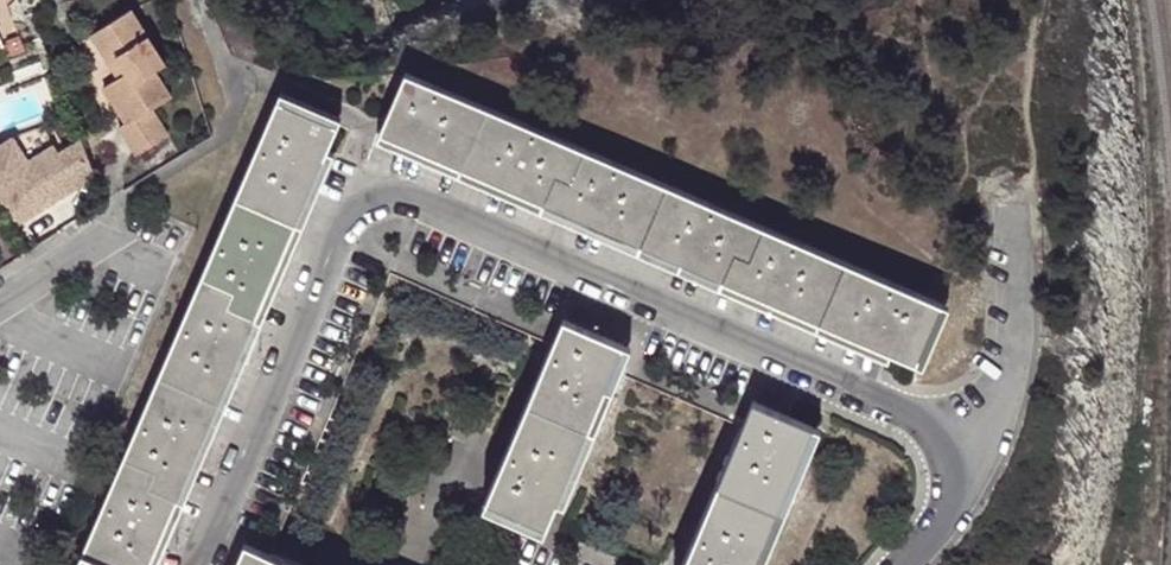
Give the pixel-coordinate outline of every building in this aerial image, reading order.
[(14,21),(6,0),(0,0),(0,26),(14,21)] [(138,155),(169,135),(153,109),(172,97),(155,70),(167,63),(131,7),(92,32),(109,58),(116,53),(127,71),(120,76),(103,85),(126,122),(119,126),(138,155)] [(109,58),(92,32),(79,40),(95,67),(109,58)] [(109,58),(120,76),(127,71),(116,53),(109,58)] [(941,300),(439,84),(407,70),(381,130),(421,147),(916,360),(941,300)] [(338,124),(278,98),(77,564),(147,564),(338,124)] [(13,225),(96,173),(84,139),(62,153),(28,175),(8,144),(0,149),(0,204),(13,225)] [(16,139),(8,144),(28,175),(62,153),(57,146),(31,162),(16,139)] [(565,317),(561,326),(523,415),(488,494),(548,520),(624,342),(565,317)] [(751,407),(714,492),(683,564),(753,564),(813,424),(754,399),(751,407)] [(235,564),(303,564),(245,540),(235,564)]
